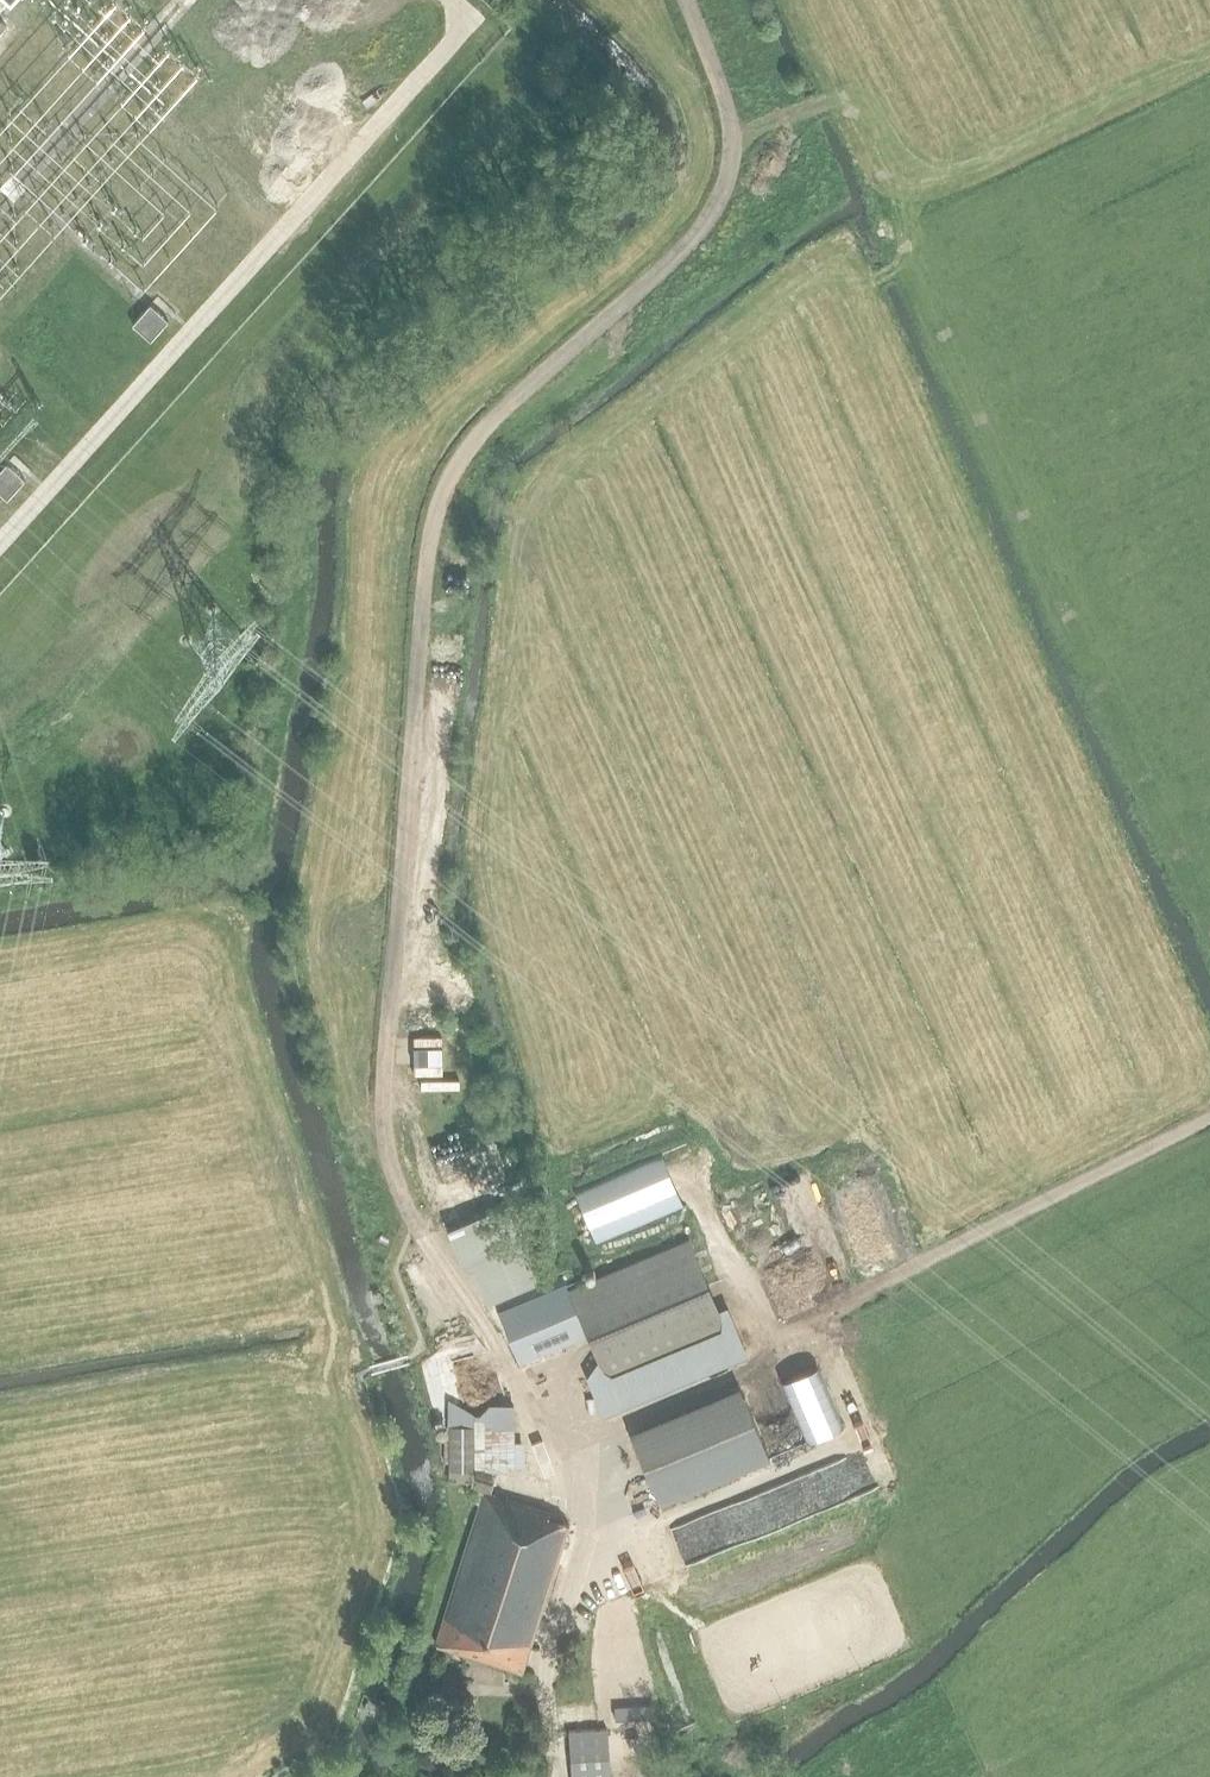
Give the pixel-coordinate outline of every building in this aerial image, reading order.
[(149,302),(132,321),(152,340),(169,321),(149,302)] [(0,472),(0,491),(9,499),(27,480),(8,463),(0,472)] [(688,1240),(570,1289),(567,1281),(498,1310),(519,1361),(588,1333),(599,1358),(608,1381),(726,1332),(717,1310),(688,1240)] [(659,1504),(769,1458),(743,1396),(634,1442),(659,1504)] [(484,1491),(491,1494),(497,1474),(476,1468),(472,1481),(470,1487),(484,1491)] [(522,1670),(569,1523),(546,1516),(548,1512),(491,1494),(484,1491),(436,1643),(522,1670)] [(588,1692),(590,1725),(615,1724),(613,1691),(588,1692)]
